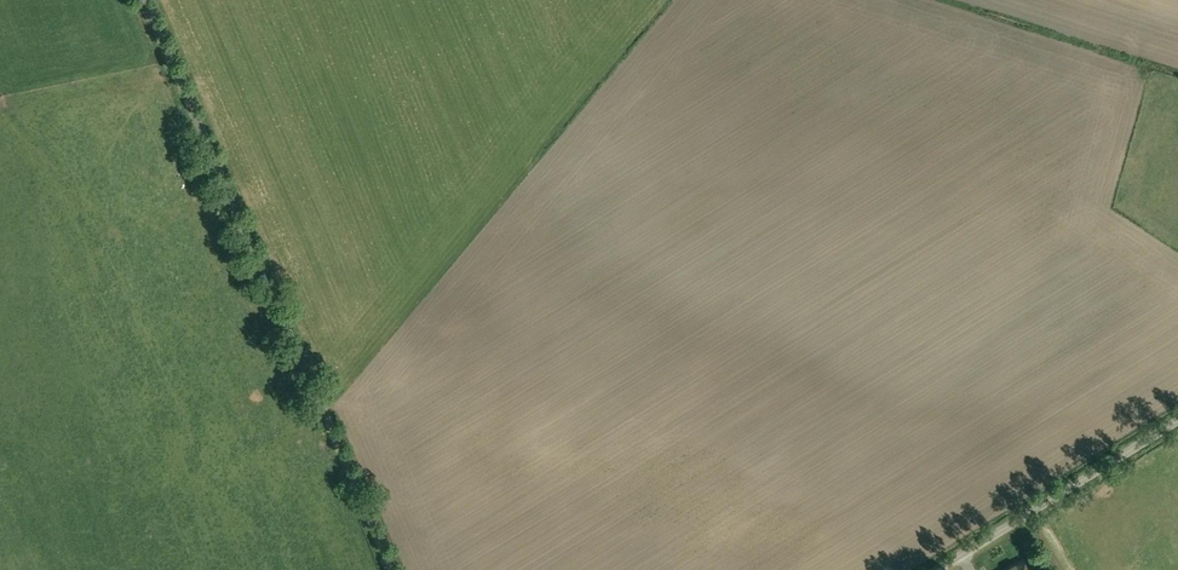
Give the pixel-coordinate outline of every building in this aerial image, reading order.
[(1023,560),(1007,569),(1029,569),(1023,560)]
